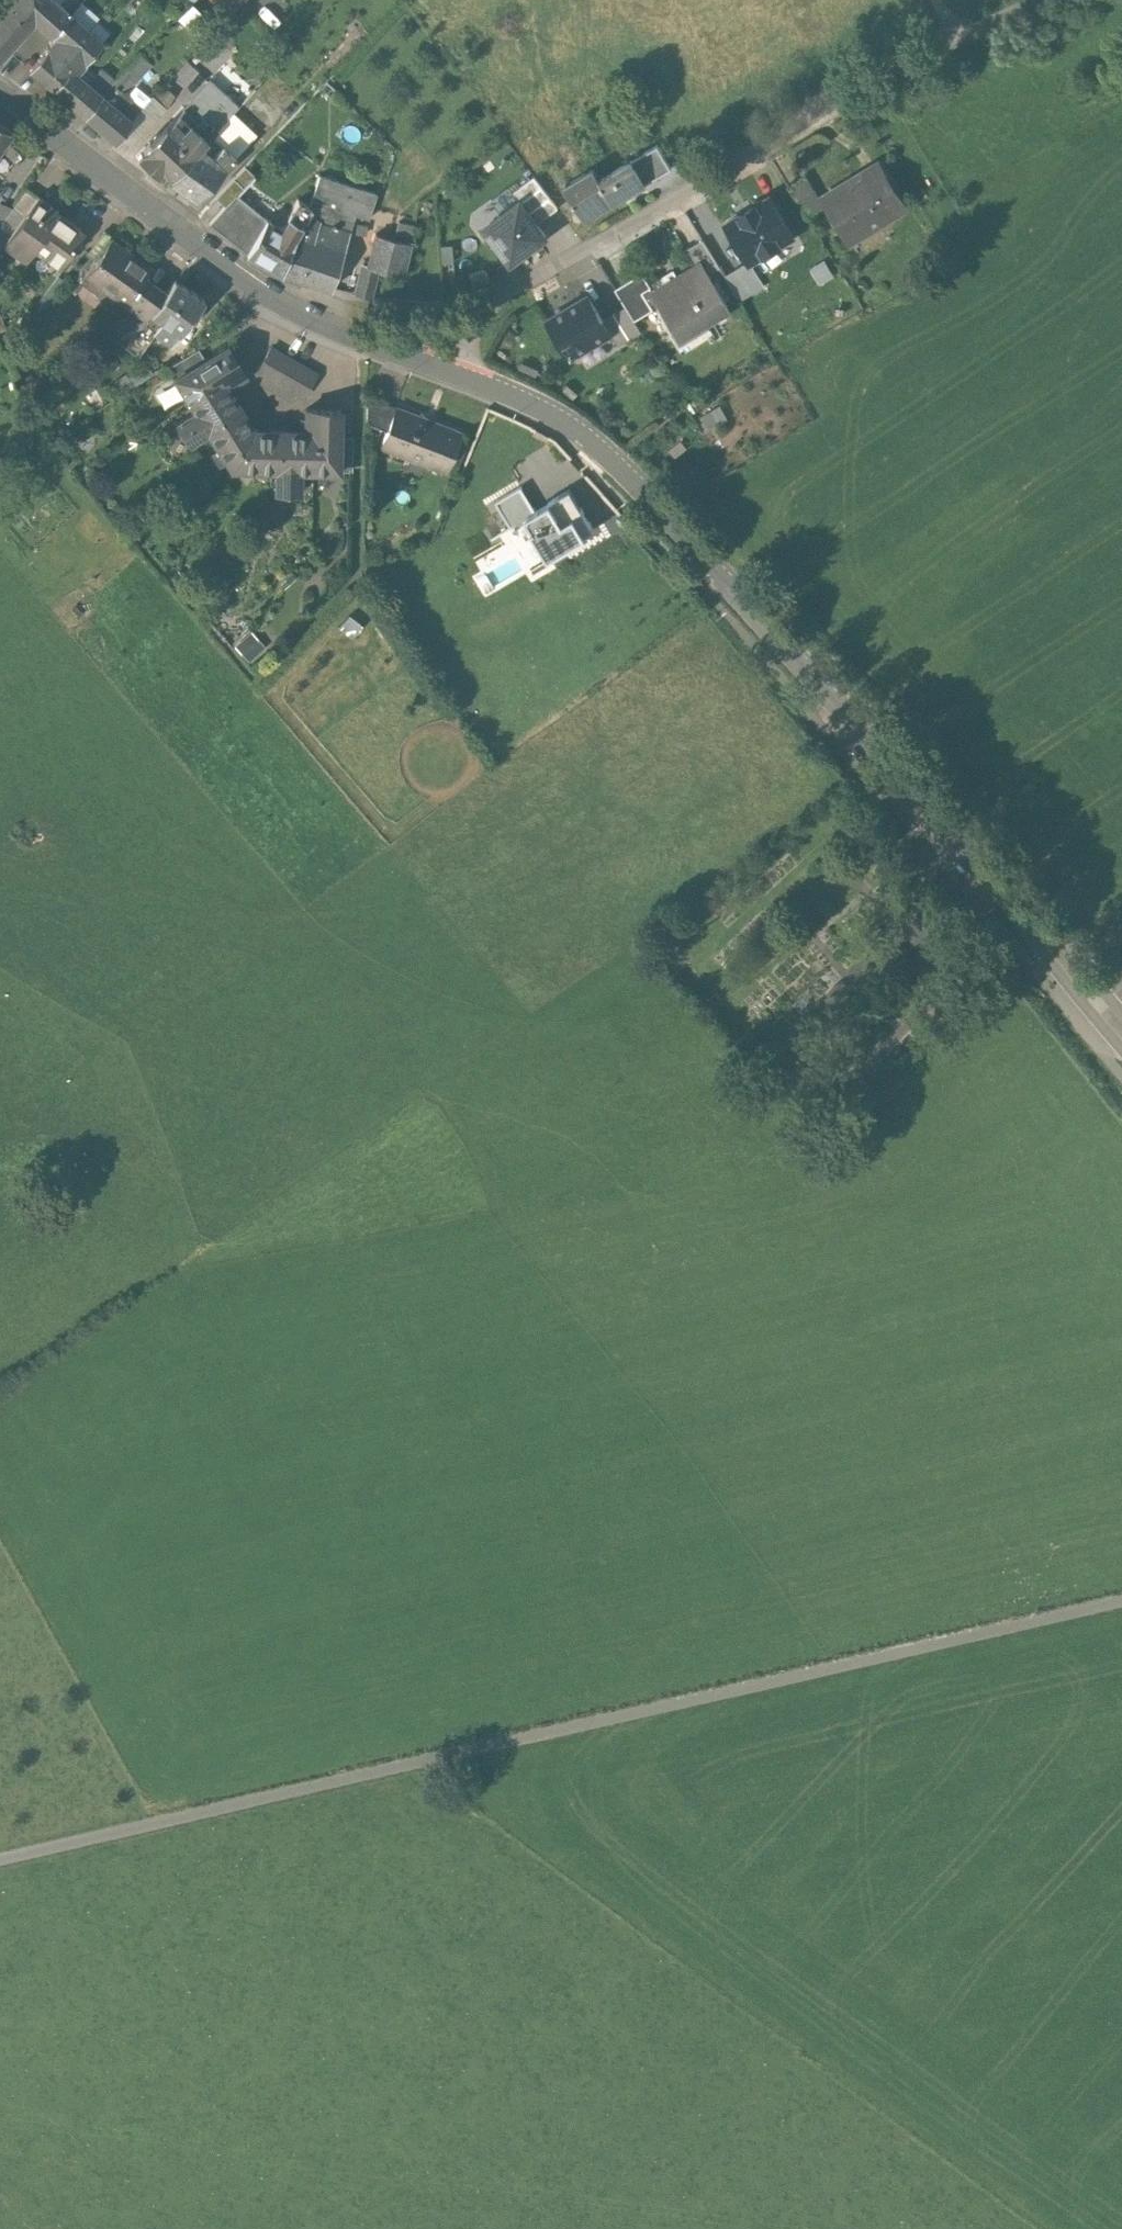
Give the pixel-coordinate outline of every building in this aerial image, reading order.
[(1,59),(33,20),(56,39),(76,16),(57,0),(13,0),(0,15),(0,59),(1,59)] [(30,71),(55,92),(73,70),(79,74),(103,41),(76,16),(56,39),(30,71)] [(117,82),(105,96),(133,120),(143,109),(122,91),(133,84),(151,64),(140,55),(117,82)] [(102,69),(89,83),(105,96),(117,82),(102,69)] [(55,92),(86,118),(105,96),(89,83),(79,74),(73,70),(55,92)] [(187,103),(178,105),(142,147),(137,159),(157,175),(161,172),(170,180),(233,114),(240,107),(210,79),(187,103)] [(133,120),(119,135),(130,145),(174,98),(163,88),(143,109),(133,120)] [(105,96),(86,118),(115,141),(119,135),(133,120),(105,96)] [(233,114),(170,180),(198,199),(256,136),(233,114)] [(9,134),(0,127),(0,147),(9,134)] [(633,158),(644,179),(669,166),(658,145),(633,158)] [(598,175),(612,200),(645,181),(644,179),(633,158),(631,156),(598,175)] [(879,159),(821,195),(826,203),(850,242),(908,206),(879,159)] [(565,182),(586,216),(612,200),(598,175),(592,165),(565,182)] [(216,199),(226,208),(237,197),(255,178),(245,168),(216,199)] [(826,203),(821,195),(808,174),(790,185),(808,214),(826,203)] [(514,191),(518,197),(535,221),(555,207),(534,177),(514,191)] [(311,209),(282,274),(331,289),(356,214),(368,218),(377,196),(320,178),(314,201),(311,209)] [(26,188),(12,208),(0,226),(0,252),(7,242),(34,201),(38,196),(26,188)] [(770,195),(727,220),(750,260),(794,234),(770,195)] [(210,226),(249,256),(268,222),(237,197),(226,208),(210,226)] [(535,221),(518,197),(481,224),(508,261),(545,233),(535,221)] [(64,221),(34,201),(7,242),(54,273),(70,250),(81,233),(64,221)] [(281,230),(268,222),(249,256),(282,274),(311,209),(296,203),(281,230)] [(0,206),(0,226),(12,208),(0,206)] [(399,223),(395,240),(411,244),(415,227),(399,223)] [(376,235),(368,267),(379,270),(404,276),(411,244),(395,240),(376,235)] [(696,261),(705,274),(719,266),(703,240),(689,249),(696,261)] [(132,254),(113,241),(84,282),(103,295),(108,292),(135,311),(146,319),(151,312),(172,282),(132,254)] [(696,261),(653,288),(682,335),(726,308),(705,274),(696,261)] [(363,267),(354,294),(370,299),(379,270),(368,267),(363,267)] [(739,268),(726,275),(740,300),(753,292),(739,268)] [(641,272),(616,288),(626,304),(635,319),(652,308),(641,290),(649,285),(641,272)] [(174,280),(172,282),(151,312),(164,321),(155,334),(171,346),(203,300),(190,291),(174,280)] [(589,294),(548,318),(570,354),(611,330),(604,318),(589,294)] [(626,304),(604,318),(611,330),(619,344),(642,330),(639,324),(635,319),(626,304)] [(115,341),(146,319),(135,311),(103,332),(115,341)] [(151,312),(146,319),(115,341),(139,357),(155,334),(164,321),(151,312)] [(247,378),(228,346),(203,361),(177,377),(174,379),(196,414),(179,424),(191,445),(210,433),(234,471),(276,472),(276,493),(306,494),(306,476),(341,476),(341,472),(341,440),(342,410),(306,409),(305,431),(255,430),(229,389),(247,378)] [(319,373),(273,347),(260,370),(268,375),(263,383),(293,400),(297,393),(305,398),(319,373)] [(177,377),(203,361),(198,352),(172,367),(177,377)] [(389,430),(398,408),(368,397),(368,422),(389,430)] [(389,430),(383,447),(448,471),(463,432),(398,408),(389,430)] [(353,440),(341,440),(341,472),(353,472),(353,440)] [(526,502),(504,516),(522,543),(551,525),(580,506),(561,478),(526,502)] [(504,516),(526,502),(518,489),(496,504),(504,516)] [(590,523),(580,506),(551,525),(562,541),(590,523)]
